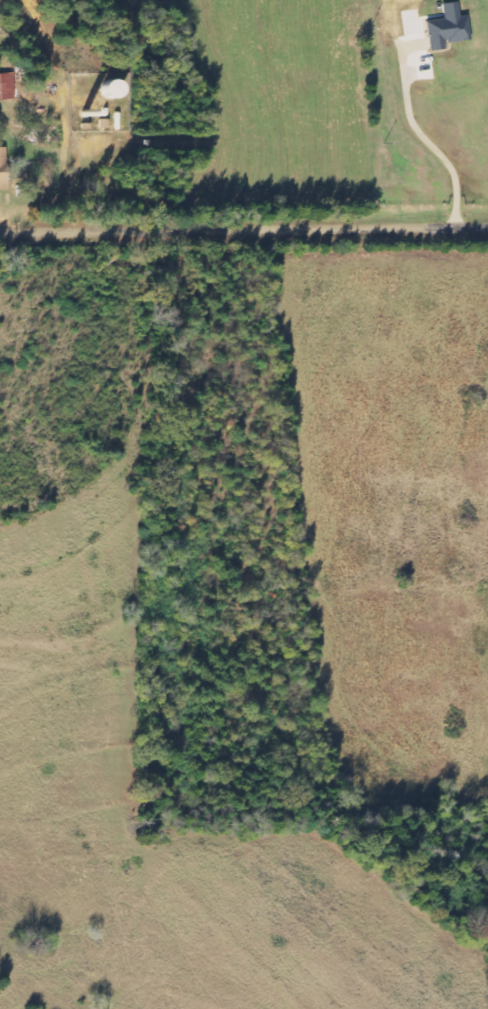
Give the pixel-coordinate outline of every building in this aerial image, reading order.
[(426,22),(430,52),(446,50),(445,44),(470,41),(467,17),(426,22)] [(15,99),(12,73),(0,75),(0,100),(15,99)] [(110,102),(124,94),(116,80),(102,88),(110,102)]
